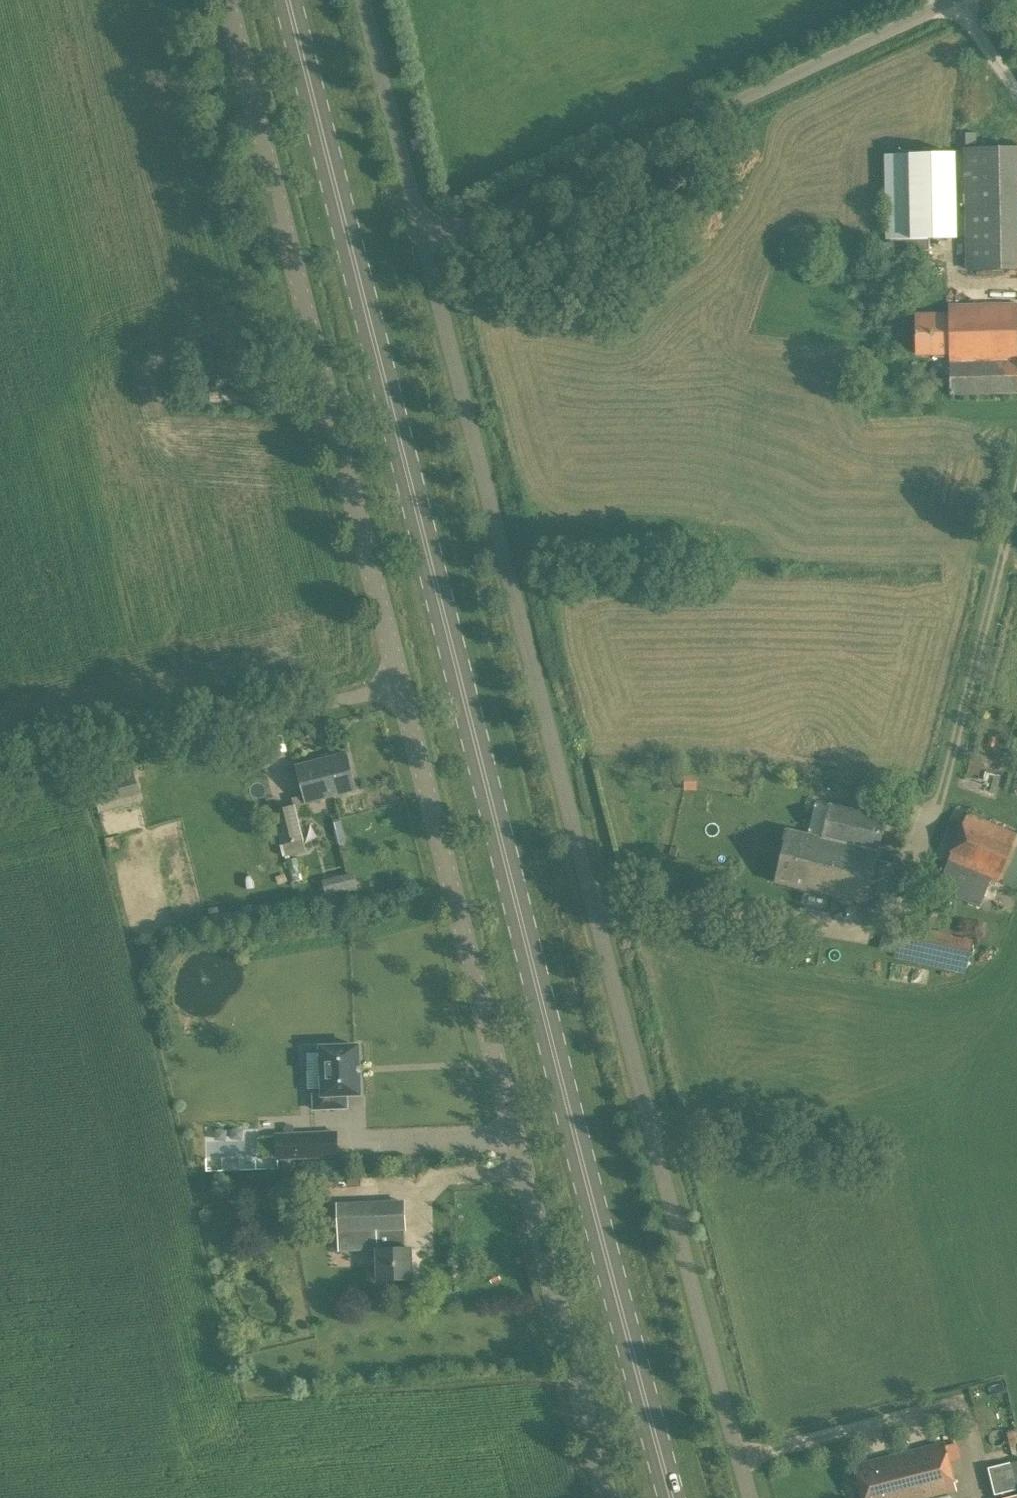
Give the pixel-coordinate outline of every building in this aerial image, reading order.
[(976,135),(965,135),(966,147),(977,146),(976,135)] [(1015,149),(965,150),(967,270),(1016,269),(1015,149)] [(889,152),(892,253),(929,251),(929,244),(961,243),(958,150),(889,152)] [(950,306),(950,314),(916,315),(917,354),(950,353),(950,395),(1016,394),(1016,304),(950,306)] [(306,801),(355,789),(346,753),(297,766),(306,801)] [(101,812),(143,801),(134,768),(92,779),(101,812)] [(291,797),(294,805),(272,811),(281,845),(282,844),(285,856),(305,851),(305,852),(339,844),(340,849),(344,848),(342,838),(346,837),(341,820),(334,822),(336,830),(303,838),(298,816),(309,813),(303,794),(291,797)] [(865,903),(885,818),(830,805),(823,837),(788,829),(775,882),(865,903)] [(1016,887),(1016,833),(969,814),(962,824),(949,851),(947,862),(937,889),(979,906),(991,882),(999,884),(1000,882),(1016,888),(1016,887)] [(342,882),(345,897),(357,894),(354,879),(342,882)] [(904,929),(898,958),(966,974),(973,945),(904,929)] [(348,1109),(348,1094),(360,1094),(358,1045),(321,1047),(323,1089),(312,1089),(313,1111),(348,1109)] [(276,1160),(315,1158),(314,1131),(275,1133),(276,1160)] [(339,1251),(377,1250),(378,1279),(412,1278),(411,1248),(405,1249),(404,1229),(376,1230),(375,1201),(337,1202),(339,1251)] [(956,1489),(953,1478),(947,1452),(944,1441),(853,1463),(855,1475),(862,1497),(921,1497),(956,1489)] [(1008,1463),(988,1468),(995,1494),(1014,1489),(1016,1489),(1010,1462),(1008,1463)]
